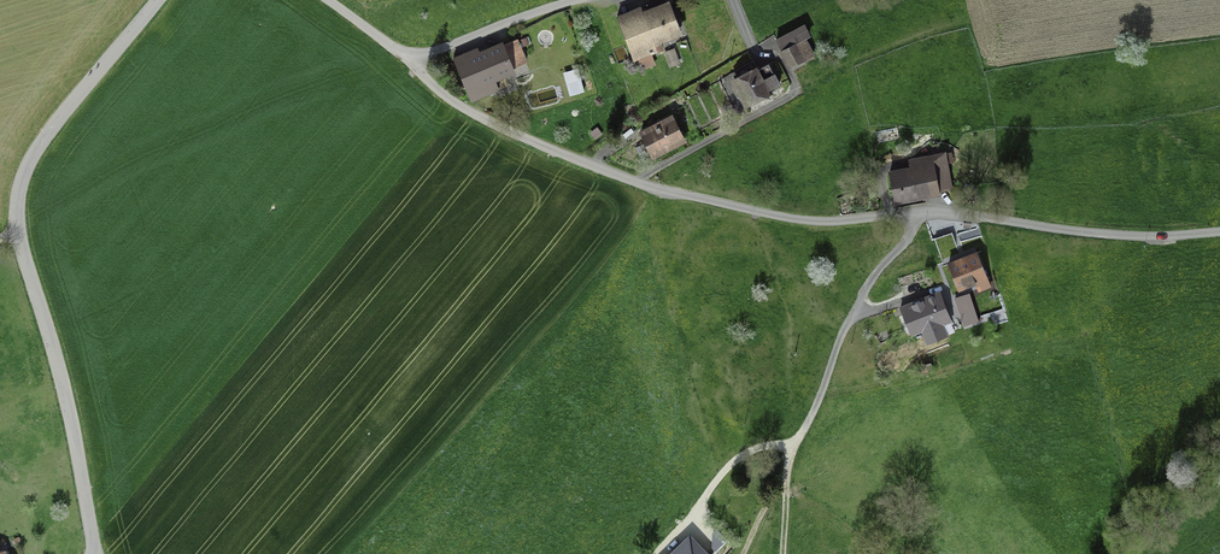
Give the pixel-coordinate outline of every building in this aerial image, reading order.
[(677,32),(667,6),(618,25),(632,61),(656,52),(655,51),(661,49),(657,39),(676,32),(677,32)] [(802,27),(775,41),(788,66),(811,55),(804,40),(807,38),(802,27)] [(524,63),(515,40),(508,44),(501,46),(485,53),(468,60),(465,53),(452,59),(470,101),(494,91),(489,79),(511,69),(524,63)] [(767,91),(778,86),(767,65),(757,70),(756,69),(733,81),(735,86),(731,88),(735,95),(739,93),(745,104),(747,106),(769,94),(767,91)] [(670,119),(639,135),(644,144),(651,157),(682,141),(670,119)] [(648,157),(641,145),(635,149),(641,161),(648,157)] [(925,195),(938,192),(948,190),(944,164),(942,154),(930,156),(930,155),(913,159),(915,170),(888,175),(893,201),(913,198),(925,195)] [(975,253),(947,265),(954,281),(957,290),(974,284),(976,288),(987,284),(985,279),(975,253)] [(939,324),(948,321),(945,314),(938,295),(900,310),(911,336),(922,331),(927,344),(944,338),(939,324)] [(1000,301),(977,307),(975,302),(957,309),(964,326),(982,319),(981,318),(1003,312),(1000,301)] [(672,553),(703,553),(688,539),(672,553)]
